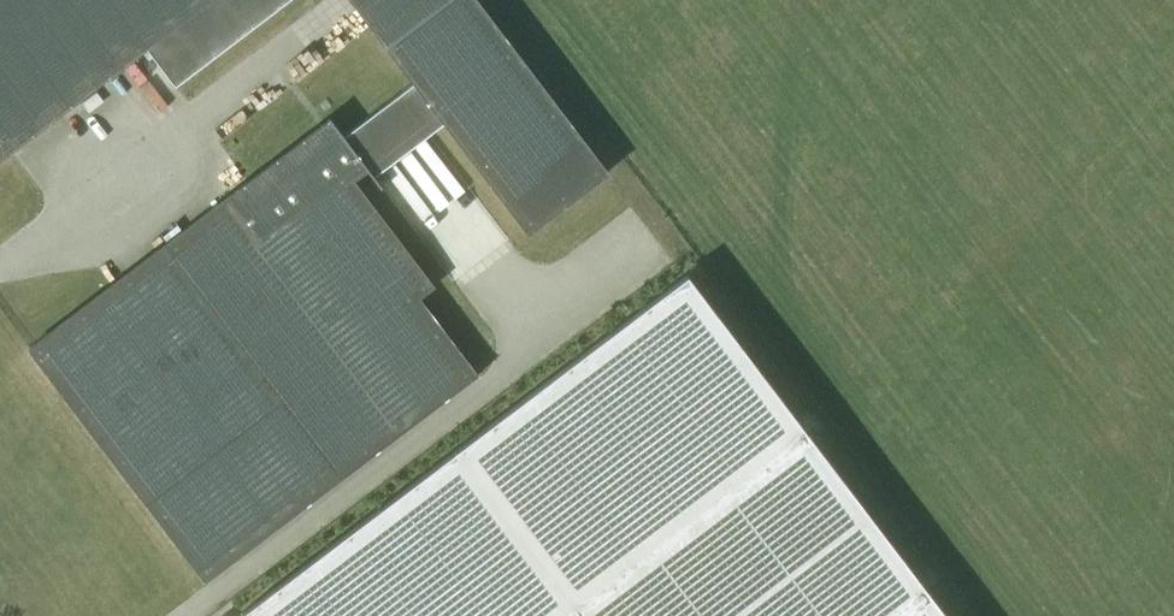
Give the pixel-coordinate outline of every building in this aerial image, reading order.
[(145,48),(174,86),(288,0),(0,0),(0,158),(145,48)] [(414,83),(343,136),(329,117),(327,118),(329,120),(29,348),(28,348),(205,581),(204,582),(205,582),(478,375),(477,375),(418,298),(433,286),(352,180),(366,169),(381,187),(382,186),(374,176),(443,121),(527,233),(606,173),(475,0),(351,0),(414,83)] [(238,615),(943,615),(685,276),(238,615)]
